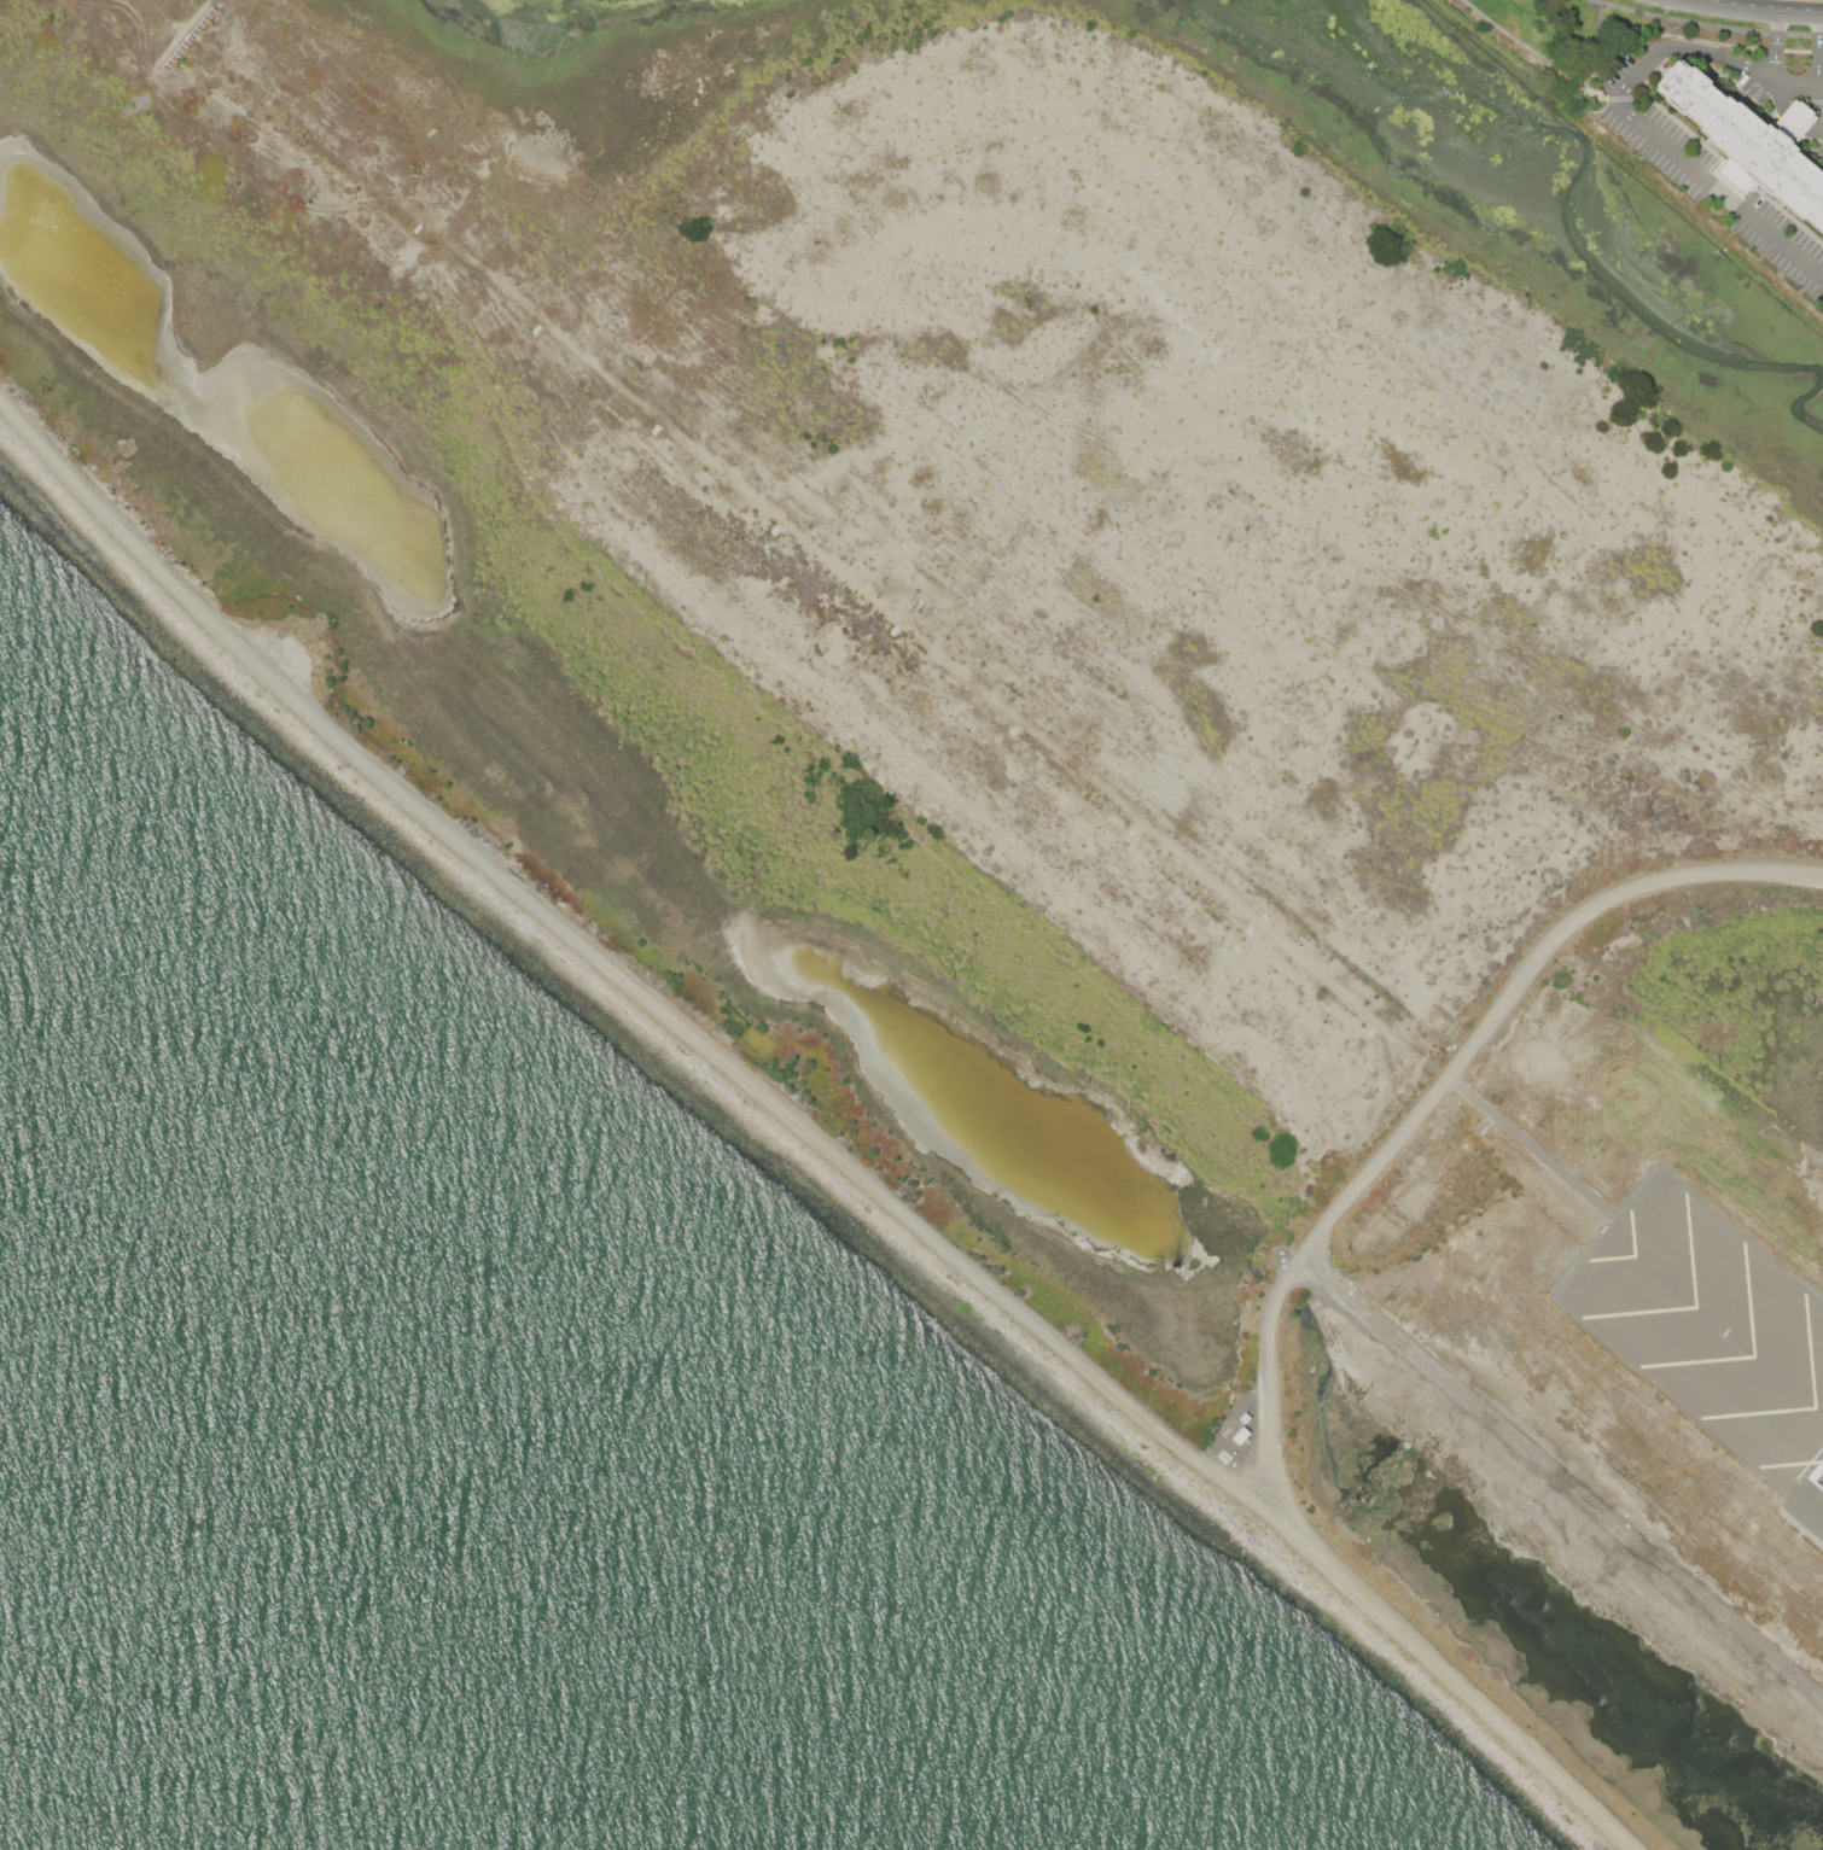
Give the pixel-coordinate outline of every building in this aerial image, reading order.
[(1796,150),(1822,173),(1822,235),(1802,217),(1801,218),(1771,193),(1769,195),(1741,171),(1742,169),(1707,139),(1708,138),(1699,129),(1701,127),(1683,112),(1682,115),(1664,99),(1666,97),(1655,88),(1658,86),(1655,84),(1677,58),(1689,69),(1693,64),(1711,80),(1707,84),(1724,99),(1728,94),(1735,100),(1737,99),(1765,123),(1767,121),(1772,124),(1788,139),(1795,144),(1799,147),(1796,150)]
